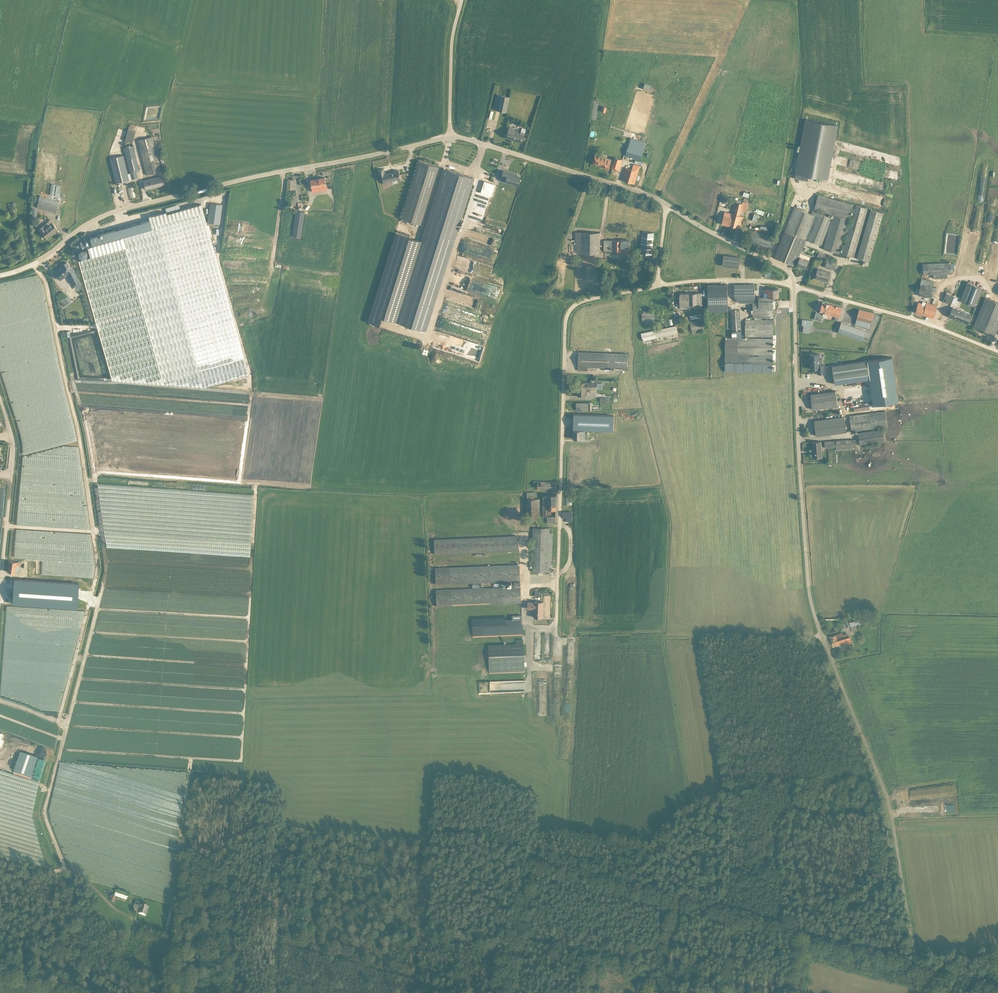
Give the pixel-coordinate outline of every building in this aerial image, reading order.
[(509,97),(497,94),(493,109),(506,112),(509,97)] [(838,124),(805,118),(794,177),(808,180),(809,175),(828,179),(838,124)] [(509,124),(505,136),(521,141),(524,131),(520,130),(519,131),(514,130),(515,126),(509,124)] [(588,134),(603,135),(604,129),(595,128),(595,124),(589,124),(588,134)] [(126,126),(122,139),(130,142),(133,128),(126,126)] [(160,171),(152,136),(136,139),(144,175),(160,171)] [(619,170),(627,141),(617,139),(611,159),(602,157),(600,165),(619,170)] [(630,154),(640,157),(644,143),(634,140),(630,154)] [(134,147),(125,148),(131,177),(136,176),(135,171),(138,171),(134,147)] [(122,158),(110,160),(115,185),(127,182),(122,158)] [(418,159),(400,217),(420,223),(424,211),(438,165),(418,159)] [(622,182),(636,186),(642,168),(641,167),(632,165),(631,169),(626,167),(622,182)] [(383,167),(377,168),(379,176),(382,175),(383,183),(387,182),(387,181),(392,179),(397,178),(397,180),(401,179),(398,169),(393,170),(393,171),(390,172),(384,173),(383,167)] [(395,232),(367,321),(379,325),(382,315),(425,328),(472,177),(444,168),(421,241),(395,232)] [(503,170),(502,175),(506,176),(504,181),(518,185),(520,176),(513,174),(514,173),(502,169),(503,170)] [(165,187),(162,175),(141,180),(144,192),(165,187)] [(325,176),(310,179),(312,191),(327,188),(325,176)] [(473,176),(461,215),(478,220),(490,181),(473,176)] [(794,205),(774,255),(805,268),(810,256),(799,252),(805,237),(821,244),(831,222),(823,248),(837,252),(853,203),(818,192),(812,212),(794,205)] [(36,209),(56,214),(58,206),(53,204),(55,200),(47,197),(46,202),(39,200),(36,209)] [(732,211),(725,209),(721,221),(730,224),(730,222),(741,226),(744,215),(740,214),(741,208),(746,209),(749,201),(736,197),(732,211)] [(221,203),(210,201),(208,221),(219,222),(221,203)] [(94,323),(142,309),(162,382),(203,384),(249,373),(201,203),(149,218),(150,221),(152,228),(83,247),(74,250),(83,284),(94,323)] [(842,253),(851,256),(865,209),(857,206),(842,253)] [(295,209),(291,235),(301,237),(305,211),(295,209)] [(857,257),(866,259),(880,213),(870,210),(857,257)] [(499,231),(502,225),(480,217),(478,223),(499,231)] [(57,228),(51,220),(39,229),(46,237),(57,229),(57,228)] [(81,240),(83,247),(152,228),(150,221),(81,240)] [(655,231),(642,230),(640,252),(652,253),(655,231)] [(600,252),(601,231),(576,231),(576,252),(600,252)] [(631,251),(631,236),(603,237),(603,251),(631,251)] [(739,265),(740,257),(723,254),(722,263),(739,265)] [(485,271),(487,264),(464,259),(463,265),(485,271)] [(836,262),(828,260),(826,266),(834,269),(836,262)] [(67,261),(53,270),(59,278),(67,273),(73,283),(79,279),(72,269),(67,261)] [(950,274),(950,265),(923,265),(923,274),(933,274),(933,278),(945,278),(945,274),(950,274)] [(830,272),(817,268),(815,277),(827,281),(830,272)] [(934,281),(921,279),(919,296),(931,298),(934,281)] [(982,286),(968,280),(960,299),(975,305),(982,286)] [(755,285),(754,285),(754,283),(734,282),(734,295),(739,301),(755,301),(755,285)] [(728,309),(727,283),(707,283),(708,310),(728,309)] [(745,337),(741,337),(740,309),(731,310),(732,337),(726,337),(725,370),(737,370),(773,370),(773,314),(776,315),(776,299),(778,299),(778,288),(764,288),(764,296),(758,296),(758,302),(753,302),(753,303),(753,307),(753,315),(754,315),(754,318),(751,318),(751,314),(745,313),(745,337)] [(59,289),(54,294),(57,298),(63,293),(59,289)] [(702,306),(702,291),(680,291),(680,306),(702,306)] [(58,301),(62,305),(68,300),(64,296),(58,301)] [(995,334),(997,326),(997,302),(986,297),(974,325),(995,334)] [(821,320),(823,316),(831,318),(832,314),(840,316),(842,306),(822,300),(819,310),(823,311),(822,314),(819,313),(819,312),(816,311),(814,318),(821,320)] [(919,302),(916,312),(934,317),(937,305),(923,301),(923,303),(919,302)] [(968,323),(972,313),(953,305),(949,315),(968,323)] [(869,328),(874,312),(859,308),(857,318),(863,319),(861,325),(869,328)] [(655,320),(654,311),(641,311),(641,321),(655,320)] [(702,318),(691,320),(693,332),(705,329),(702,318)] [(865,329),(848,324),(848,325),(845,324),(846,321),(842,320),(836,337),(841,339),(842,336),(847,337),(847,335),(862,340),(865,329)] [(676,326),(642,333),(644,342),(678,334),(676,326)] [(627,367),(627,351),(579,350),(578,368),(588,368),(588,365),(627,367)] [(819,353),(810,353),(810,368),(817,368),(817,372),(823,372),(823,368),(825,368),(824,364),(819,364),(819,362),(820,362),(820,358),(819,358),(819,353)] [(891,356),(832,365),(835,384),(870,379),(874,404),(898,400),(891,356)] [(631,392),(631,378),(590,377),(590,380),(577,380),(577,394),(586,394),(586,386),(597,387),(597,392),(631,392)] [(836,390),(811,393),(813,408),(838,405),(836,390)] [(852,396),(854,405),(863,402),(860,394),(852,396)] [(112,471),(311,482),(316,408),(311,419),(311,413),(304,412),(303,410),(290,415),(290,418),(285,416),(284,427),(262,450),(262,456),(259,448),(252,451),(252,454),(246,454),(247,453),(236,457),(236,458),(213,448),(214,447),(210,446),(210,433),(205,431),(175,429),(174,432),(177,431),(176,439),(159,438),(149,449),(114,434),(112,471)] [(886,410),(850,415),(852,431),(888,426),(886,410)] [(588,414),(573,413),(573,437),(585,438),(585,429),(605,430),(605,417),(603,417),(603,411),(592,411),(592,416),(588,416),(588,414)] [(847,431),(845,416),(814,419),(816,435),(847,431)] [(883,429),(858,432),(860,444),(885,441),(883,429)] [(856,439),(825,441),(825,448),(835,447),(835,449),(835,450),(856,448),(856,439)] [(822,441),(812,441),(813,458),(822,457),(822,441)] [(592,466),(592,448),(581,448),(581,466),(592,466)] [(248,540),(251,487),(99,479),(96,531),(151,534),(153,529),(151,522),(145,524),(146,509),(152,510),(151,506),(154,506),(154,510),(158,509),(160,503),(161,506),(176,501),(175,498),(181,496),(181,499),(187,500),(187,497),(197,501),(198,508),(202,507),(202,509),(206,503),(205,511),(206,509),(216,513),(217,511),(224,539),(248,540)] [(556,488),(556,480),(533,480),(533,486),(538,486),(538,488),(556,488)] [(534,497),(534,491),(526,491),(526,515),(539,515),(539,497),(534,497)] [(556,505),(556,493),(542,493),(543,515),(556,515),(556,505)] [(572,509),(564,509),(564,516),(568,516),(568,519),(571,519),(571,522),(580,522),(580,516),(572,516),(572,509)] [(552,571),(552,542),(553,532),(550,532),(549,526),(532,526),(532,540),(531,570),(552,571)] [(517,533),(435,536),(436,552),(517,549),(517,533)] [(25,559),(25,573),(33,573),(33,559),(25,559)] [(7,571),(20,572),(22,561),(9,560),(8,564),(7,571)] [(437,566),(438,581),(519,578),(518,563),(437,566)] [(13,580),(13,593),(23,594),(24,577),(10,576),(10,580),(13,580)] [(438,588),(439,603),(520,600),(520,585),(438,588)] [(543,618),(543,602),(527,601),(527,609),(533,609),(533,618),(543,618)] [(521,617),(473,619),(473,635),(522,633),(521,617)] [(848,622),(840,624),(842,631),(850,628),(850,627),(848,622)] [(830,639),(832,649),(853,643),(852,637),(849,638),(848,635),(843,636),(842,634),(835,636),(835,637),(830,639)] [(526,646),(489,646),(489,671),(526,671),(526,646)] [(31,781),(38,761),(21,754),(14,775),(31,781)] [(239,772),(238,764),(214,765),(214,773),(239,772)] [(39,786),(27,783),(23,789),(15,784),(16,783),(14,778),(0,774),(0,798),(5,795),(9,797),(11,810),(15,805),(19,806),(22,812),(25,812),(23,808),(31,813),(37,788),(39,786)] [(112,893),(109,902),(115,904),(117,895),(112,893)] [(137,914),(145,916),(148,908),(142,906),(143,902),(135,900),(134,903),(133,907),(139,909),(137,914)]
